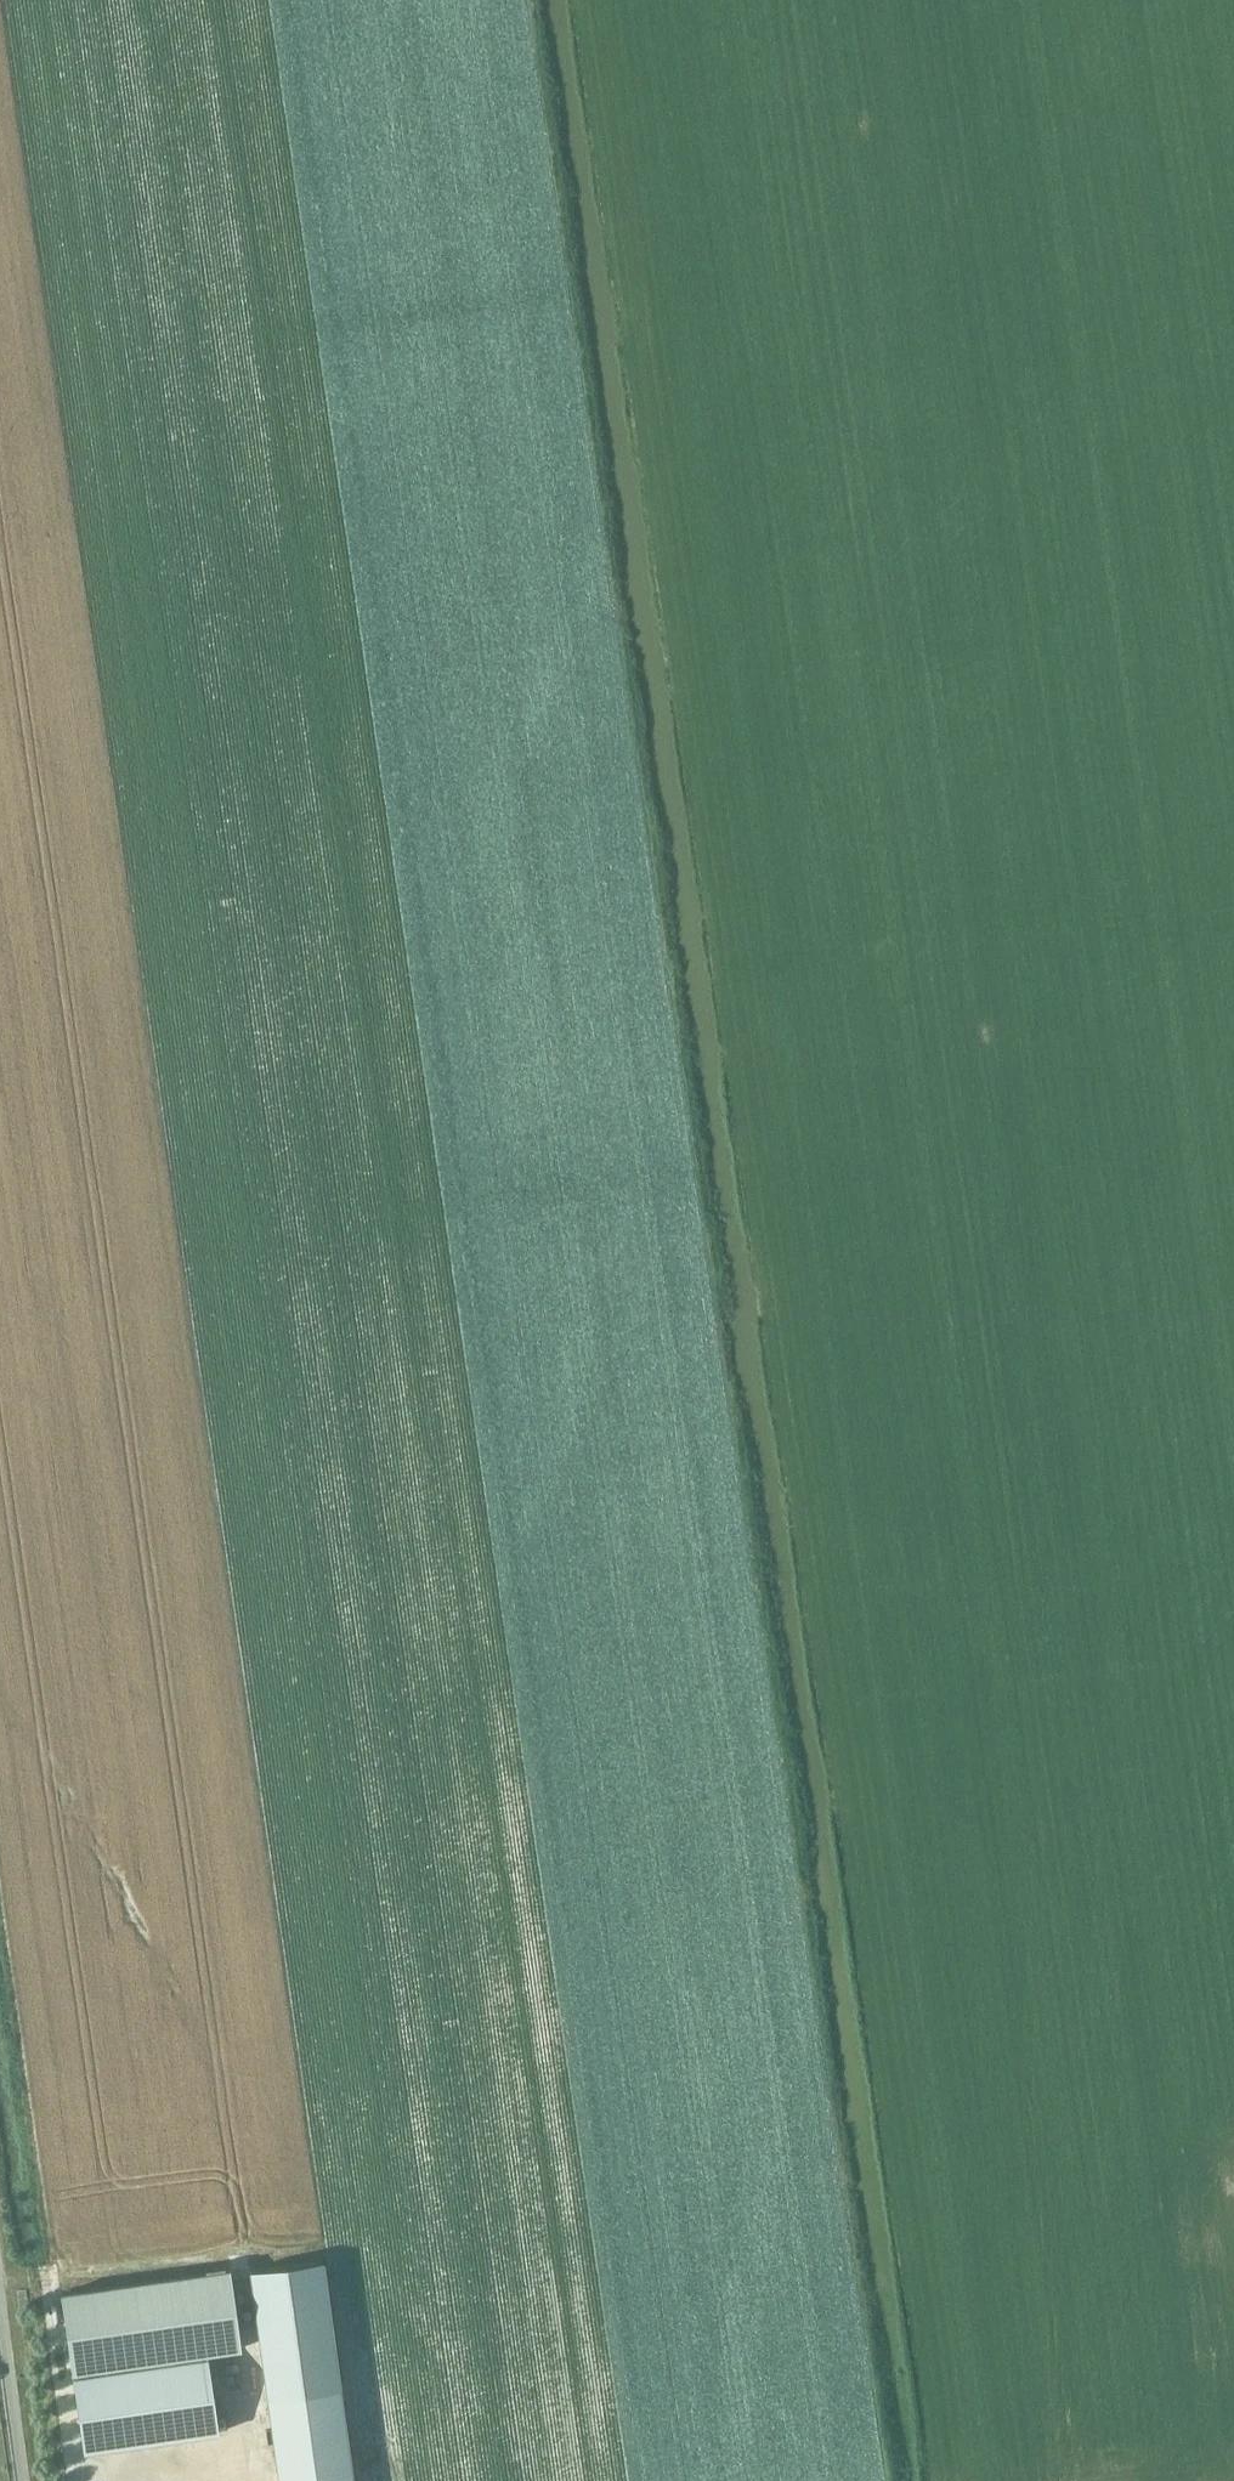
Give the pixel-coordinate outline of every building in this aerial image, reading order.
[(322,2261),(250,2271),(267,2398),(339,2388),(322,2261)] [(226,2416),(216,2417),(211,2379),(221,2377),(217,2352),(241,2349),(230,2270),(61,2294),(73,2378),(74,2378),(84,2453),(219,2433),(218,2430),(227,2428),(226,2416)] [(267,2398),(279,2480),(352,2480),(339,2388),(267,2398)]
